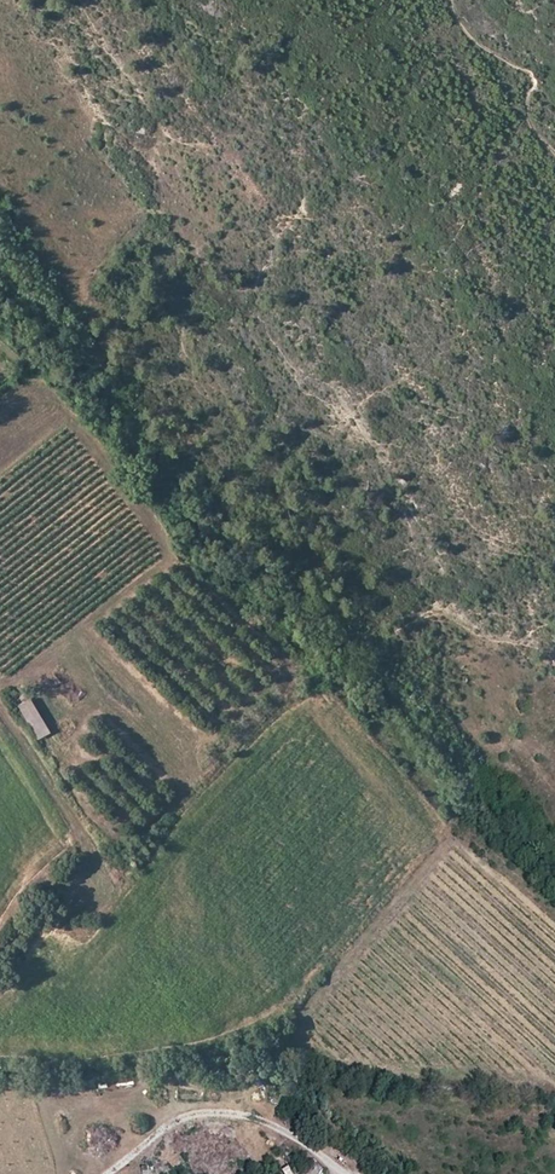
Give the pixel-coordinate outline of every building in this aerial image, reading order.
[(30,697),(17,704),(36,740),(49,733),(30,697)]
